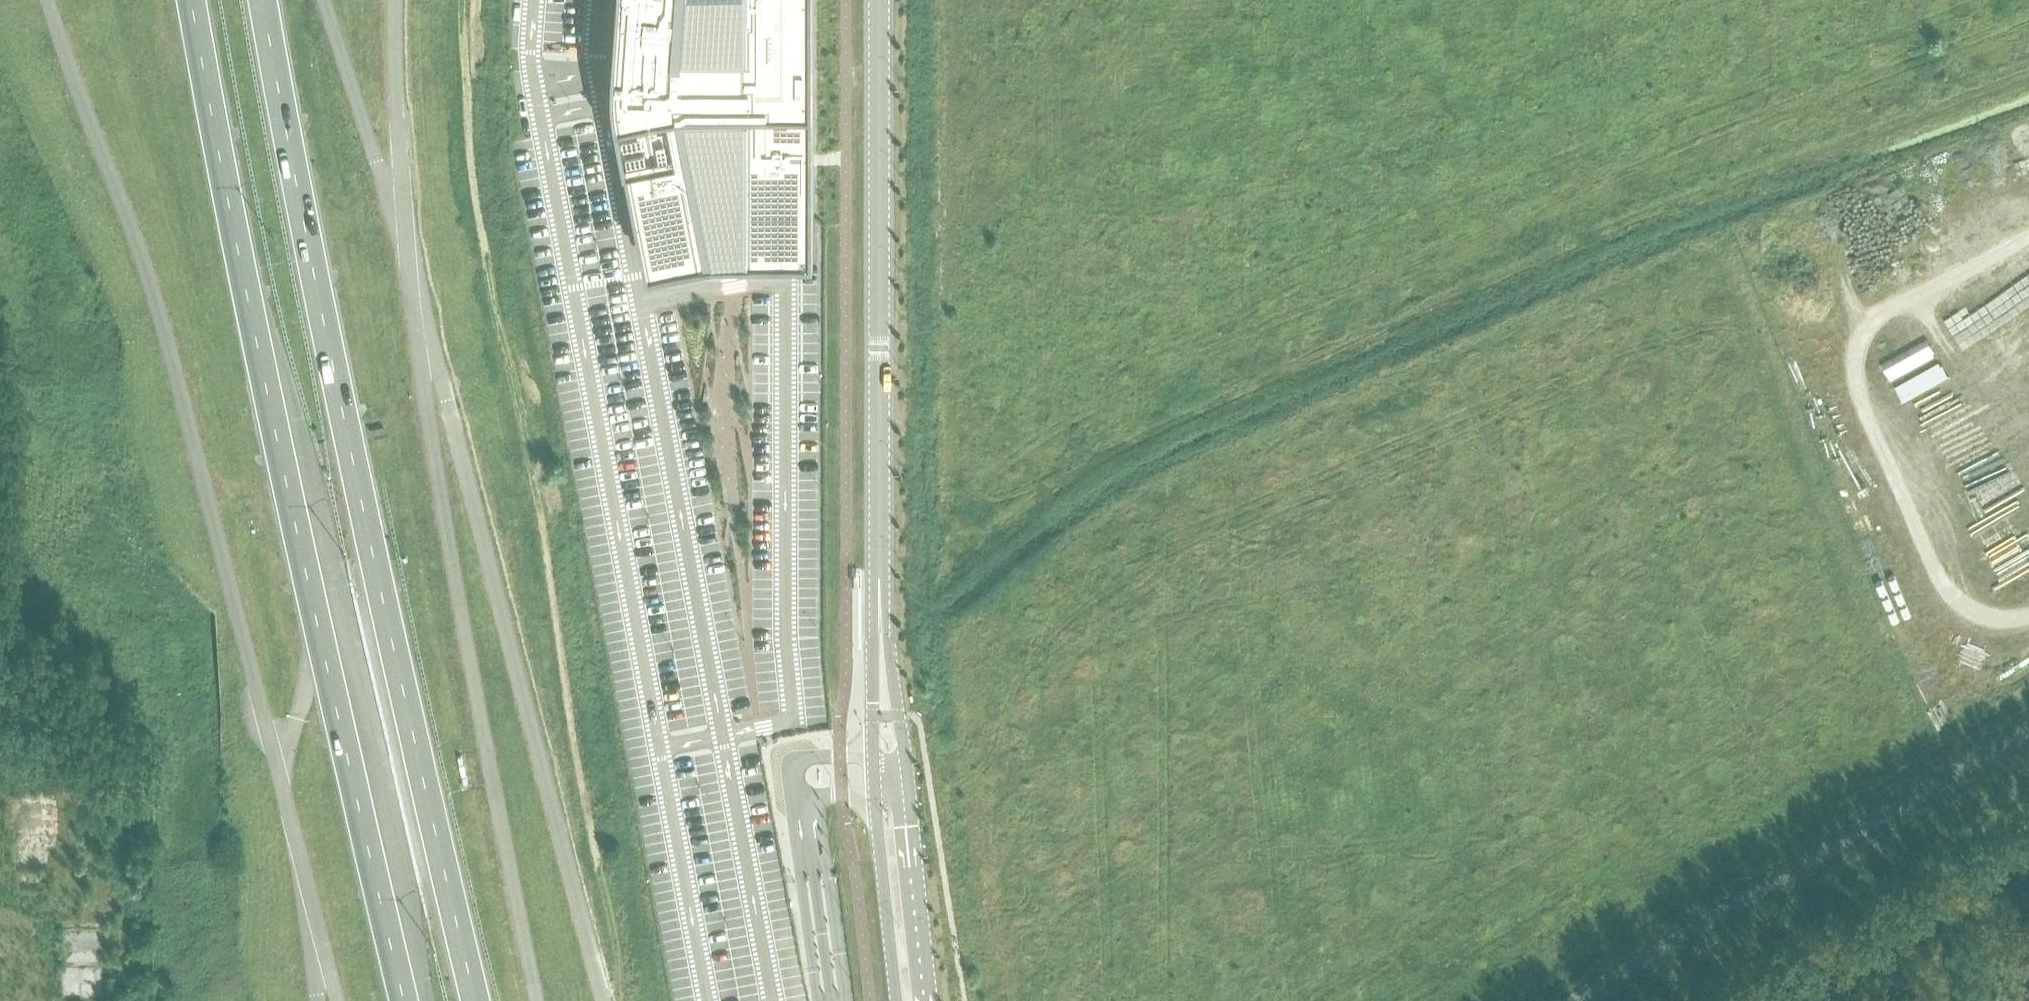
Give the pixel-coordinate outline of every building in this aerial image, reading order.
[(616,64),(617,94),(622,122),(633,179),(650,265),(678,260),(692,257),(717,252),(777,252),(783,252),(814,252),(814,218),(814,151),(814,94),(814,0),(621,0),(621,6),(619,35),(617,56),(616,64)] [(2002,558),(1997,561),(2005,575),(2028,561),(2028,554),(2022,543),(2001,556),(2002,558)] [(1901,598),(1914,593),(1903,568),(1881,578),(1892,604),(1898,617),(1908,613),(1901,598)]
